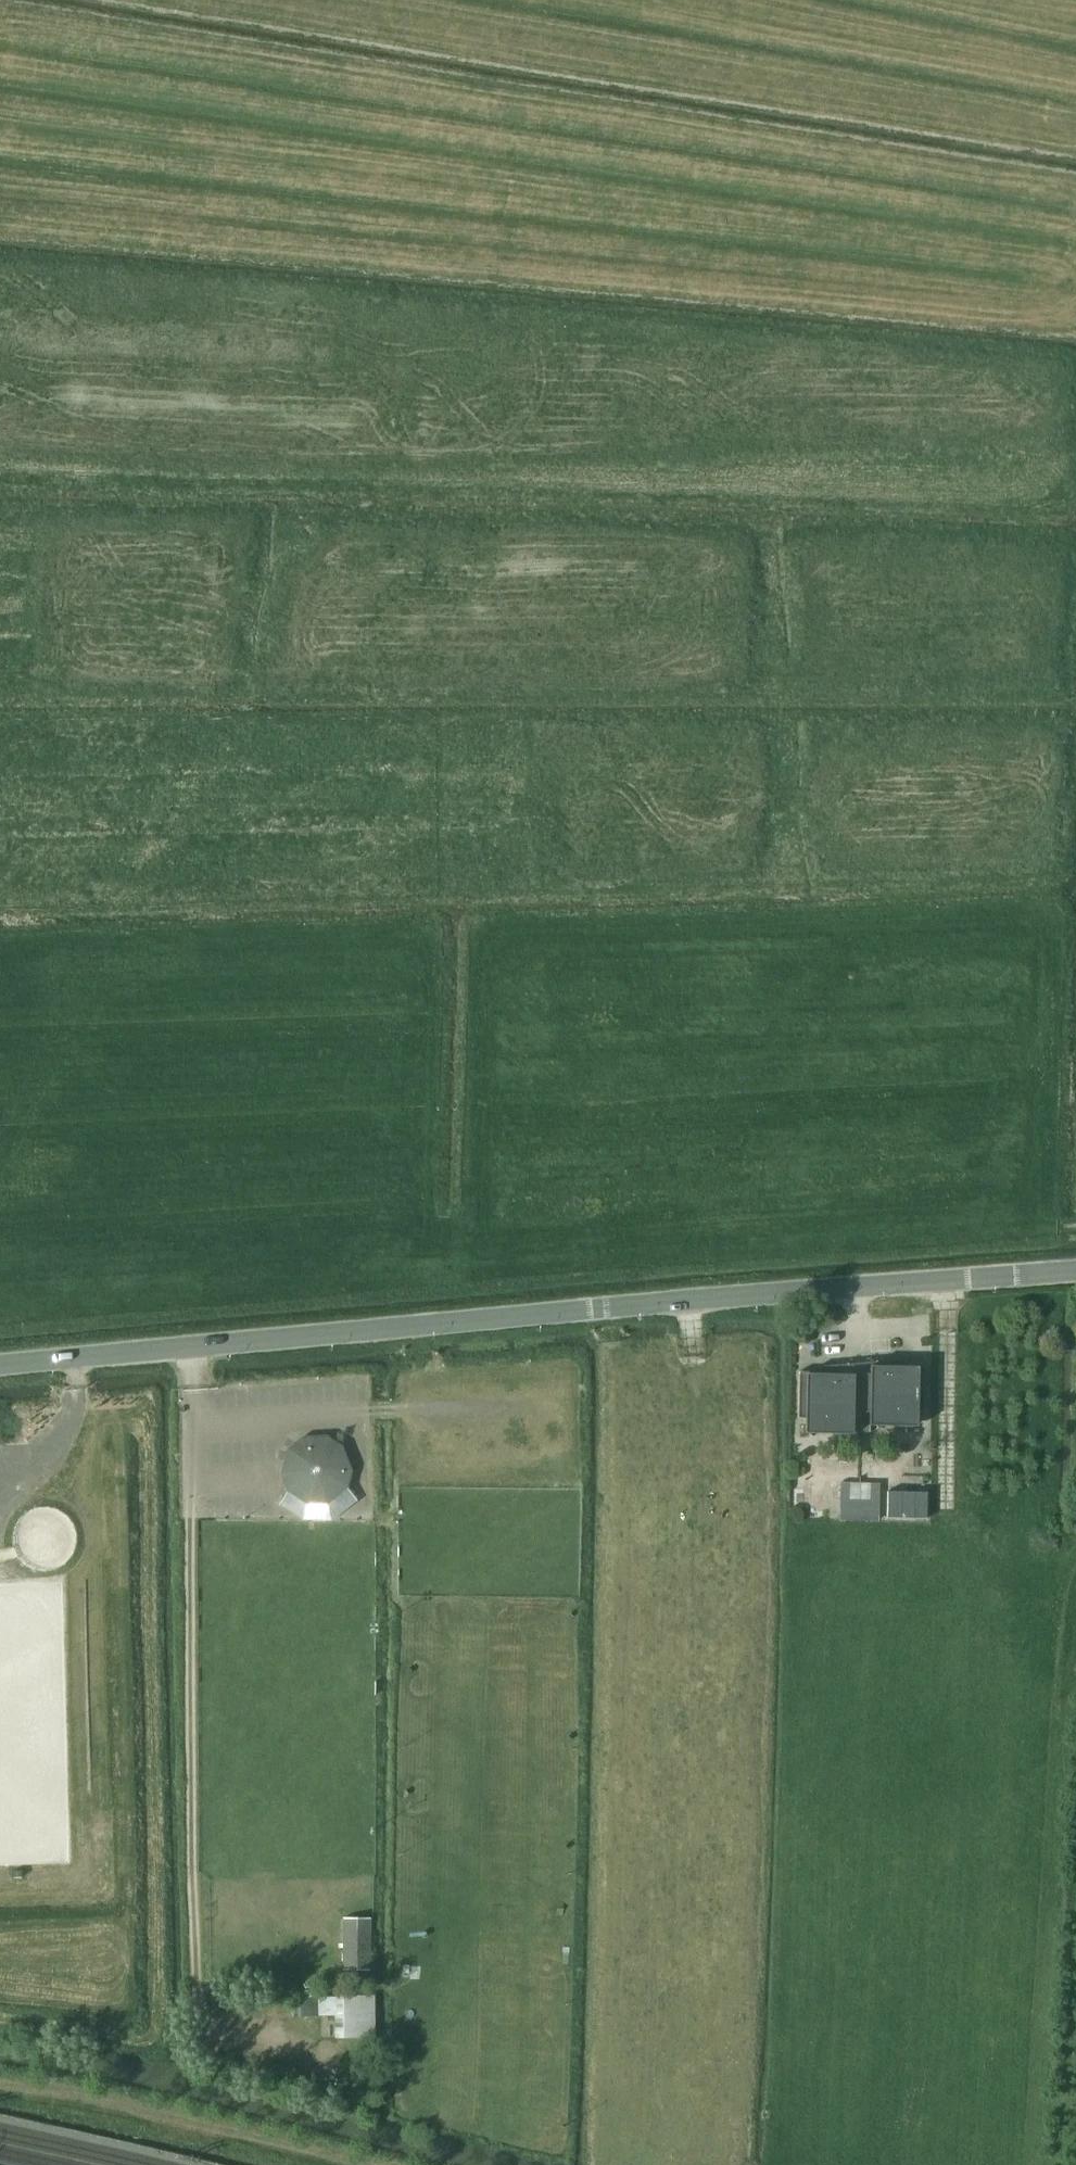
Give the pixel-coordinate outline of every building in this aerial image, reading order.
[(799,1372),(798,1418),(805,1418),(805,1434),(853,1435),(853,1413),(853,1412),(869,1413),(869,1426),(917,1427),(917,1412),(924,1412),(925,1365),(905,1365),(905,1361),(905,1359),(870,1362),(870,1364),(871,1364),(871,1366),(870,1366),(870,1374),(864,1374),(864,1372),(861,1372),(861,1381),(854,1381),(854,1375),(853,1375),(854,1365),(854,1364),(819,1367),(819,1369),(819,1372),(799,1372)] [(350,1471),(340,1447),(328,1439),(302,1440),(290,1450),(283,1475),(289,1490),(310,1503),(326,1503),(346,1486),(350,1471)] [(871,1483),(849,1483),(849,1500),(870,1501),(871,1483)] [(343,1918),(343,1970),(369,1971),(370,1918),(343,1918)] [(371,2000),(319,2001),(319,2016),(338,2015),(338,2037),(371,2037),(371,2000)]
